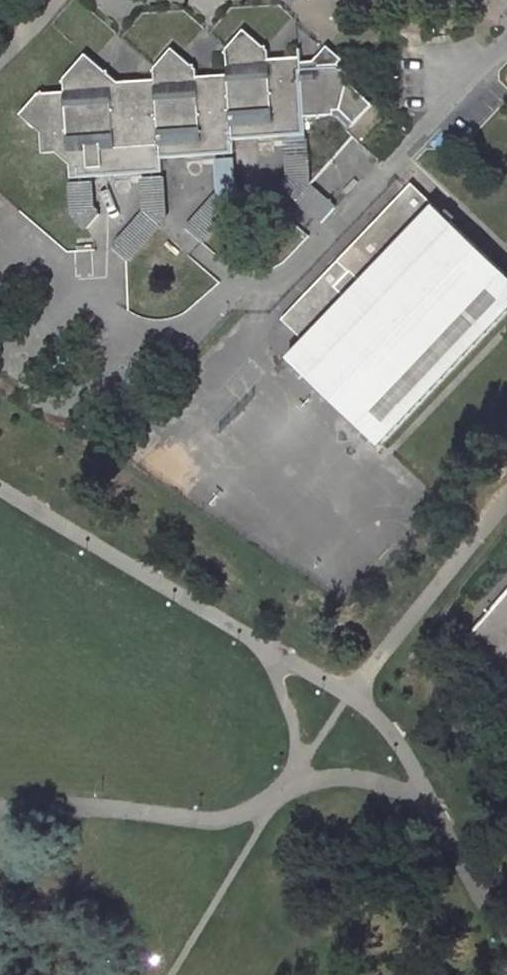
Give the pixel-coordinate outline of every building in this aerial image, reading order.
[(250,26),(231,48),(233,58),(259,34),(250,26)] [(132,87),(112,93),(106,86),(106,74),(81,56),(60,79),(61,91),(47,93),(49,131),(38,131),(40,152),(50,151),(70,166),(71,174),(106,172),(105,161),(117,160),(132,144),(147,143),(148,169),(165,167),(165,158),(179,156),(177,144),(203,142),(209,135),(218,135),(219,152),(244,149),(243,142),(257,140),(256,127),(281,124),(291,117),(298,116),(299,136),(300,158),(321,157),(317,116),(342,114),(350,110),(365,124),(361,128),(374,142),(399,118),(397,99),(384,100),(360,79),(359,70),(349,62),(352,58),(339,50),(328,65),(329,66),(324,71),(313,71),(311,56),(292,57),(292,61),(276,61),(275,48),(259,34),(233,58),(234,64),(231,64),(232,76),(217,77),(216,80),(201,81),(199,66),(185,55),(164,75),(155,74),(155,81),(134,82),(132,87)] [(309,46),(275,48),(276,61),(292,61),(292,57),(311,56),(309,46)] [(175,47),(154,69),(155,74),(164,75),(185,55),(175,47)] [(201,81),(216,80),(217,77),(232,76),(231,64),(199,66),(201,81)] [(126,70),(106,74),(106,86),(112,93),(132,87),(134,82),(155,81),(155,74),(154,69),(126,70)] [(34,94),(16,114),(33,130),(34,131),(38,131),(49,131),(47,93),(34,94)] [(281,124),(256,127),(257,140),(299,136),(298,116),(291,117),(281,124)] [(179,156),(219,152),(218,135),(209,135),(203,142),(177,144),(179,156)] [(106,172),(148,169),(147,143),(132,144),(117,160),(105,161),(106,172)] [(246,200),(242,157),(220,159),(223,197),(196,225),(210,238),(246,200)] [(320,187),(322,180),(321,157),(300,158),(302,178),(292,189),(308,202),(321,189),(320,187)] [(149,176),(152,215),(167,228),(170,224),(166,174),(149,176)] [(98,214),(90,180),(72,182),(75,213),(87,223),(98,214)] [(506,318),(506,270),(416,184),(290,318),(313,339),(295,358),(388,446),(506,318)] [(321,189),(308,202),(328,220),(329,221),(344,209),(321,189)] [(152,215),(123,249),(135,260),(161,233),(167,228),(152,215)] [(469,645),(506,677),(506,602),(469,645)]
